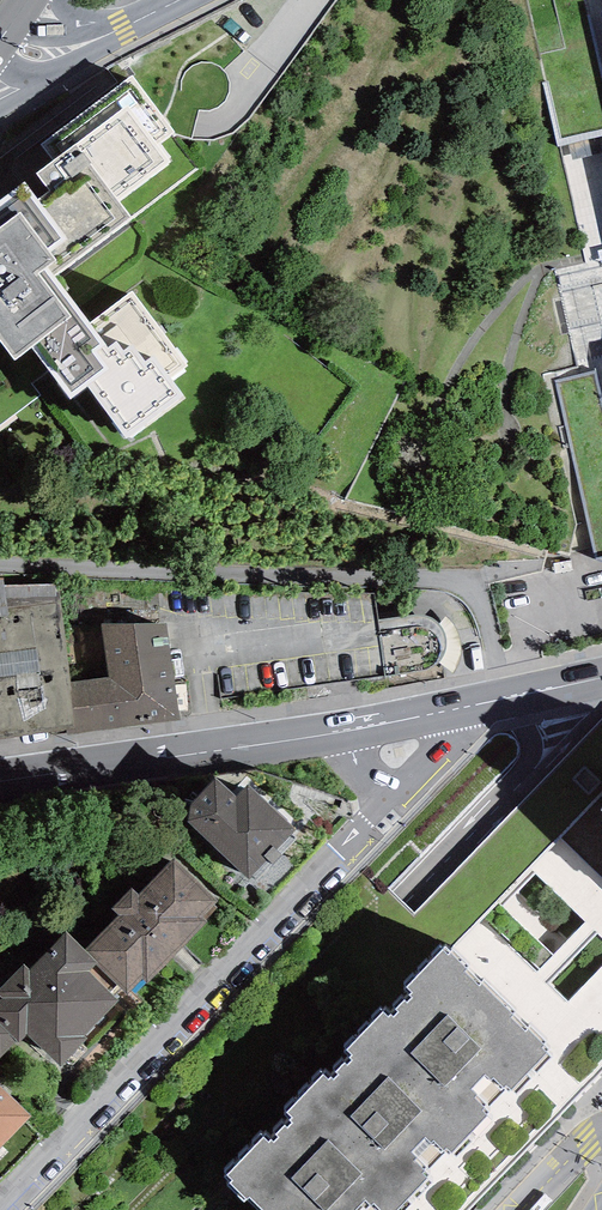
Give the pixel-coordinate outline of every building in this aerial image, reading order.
[(587,265),(557,271),(582,375),(558,382),(594,558),(601,556),(601,0),(526,0),(587,265)] [(185,398),(170,378),(187,365),(132,291),(90,323),(55,276),(131,219),(119,202),(170,165),(155,145),(175,130),(133,74),(42,143),(55,160),(0,200),(0,339),(15,359),(32,347),(70,399),(87,387),(127,441),(185,398)] [(66,723),(74,722),(70,679),(60,580),(4,583),(3,575),(0,575),(0,733),(66,723)] [(166,619),(101,620),(108,675),(70,679),(74,722),(66,723),(67,733),(179,715),(166,619)] [(584,767),(601,785),(601,748),(584,767)] [(295,831),(248,785),(236,798),(217,779),(183,815),(250,879),(252,877),(257,881),(295,842),(290,837),(295,831)] [(217,901),(174,859),(138,895),(132,888),(112,908),(119,916),(85,950),(98,963),(97,965),(116,984),(127,995),(144,978),(147,982),(207,922),(205,920),(218,908),(214,904),(217,901)] [(65,932),(28,969),(23,964),(0,986),(0,1058),(17,1041),(20,1043),(27,1035),(61,1066),(88,1039),(85,1035),(118,1001),(111,991),(116,984),(97,965),(98,963),(85,950),(65,932)] [(349,1057),(352,1060),(446,1152),(449,1155),(488,1115),(484,1111),(507,1087),(515,1095),(551,1058),(542,1049),(549,1042),(531,1025),(528,1029),(515,1016),(517,1013),(483,980),(481,982),(451,952),(445,946),(407,986),(413,992),(388,1017),(383,1012),(347,1049),(352,1054),(349,1057)] [(446,1152),(352,1060),(347,1065),(344,1062),(335,1071),(338,1074),(333,1079),(331,1077),(328,1080),(323,1075),(287,1112),(293,1117),(290,1120),(294,1124),(289,1128),(285,1125),(276,1134),(279,1137),(274,1141),(271,1138),(268,1141),(264,1137),(227,1174),(234,1181),(230,1184),(246,1200),(250,1196),(264,1209),(397,1209),(427,1179),(424,1176),(446,1152)] [(30,1116),(0,1085),(0,1148),(30,1116)]
